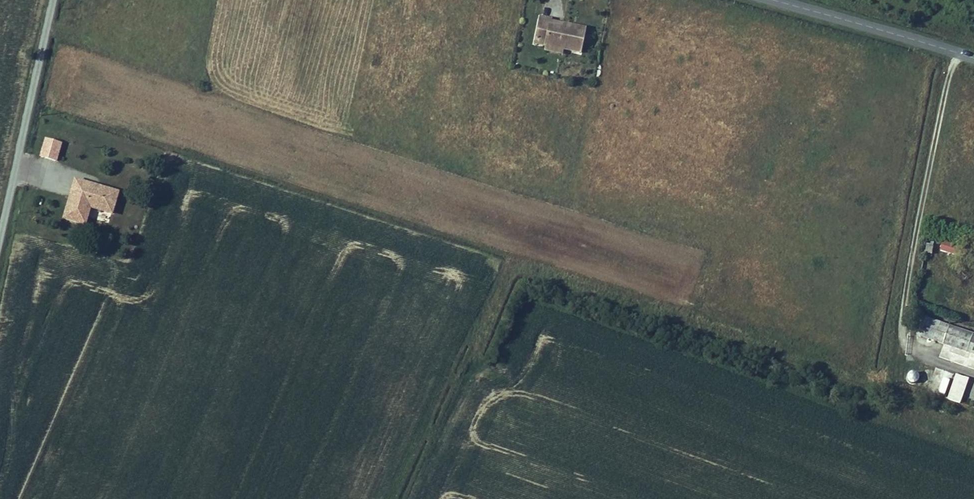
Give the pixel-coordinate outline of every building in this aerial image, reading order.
[(549,22),(538,20),(533,45),(544,48),(560,51),(578,55),(583,31),(562,27),(562,31),(548,28),(549,24),(549,22)] [(44,137),(39,155),(56,161),(62,142),(44,137)] [(118,189),(72,175),(67,192),(113,206),(118,189)] [(60,216),(84,224),(87,213),(108,220),(113,206),(67,192),(60,216)] [(957,256),(961,245),(942,239),(939,250),(957,256)] [(924,316),(917,337),(943,345),(938,358),(973,369),(973,332),(924,316)] [(927,391),(960,403),(969,379),(936,367),(927,391)] [(906,372),(907,383),(918,382),(917,371),(906,372)]
